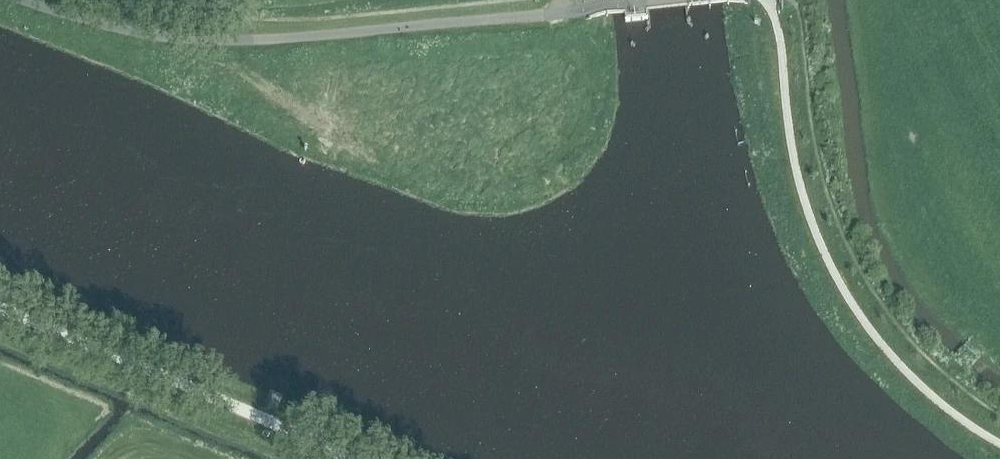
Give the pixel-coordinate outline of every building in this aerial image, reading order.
[(626,19),(647,17),(645,0),(624,0),(626,19)]
